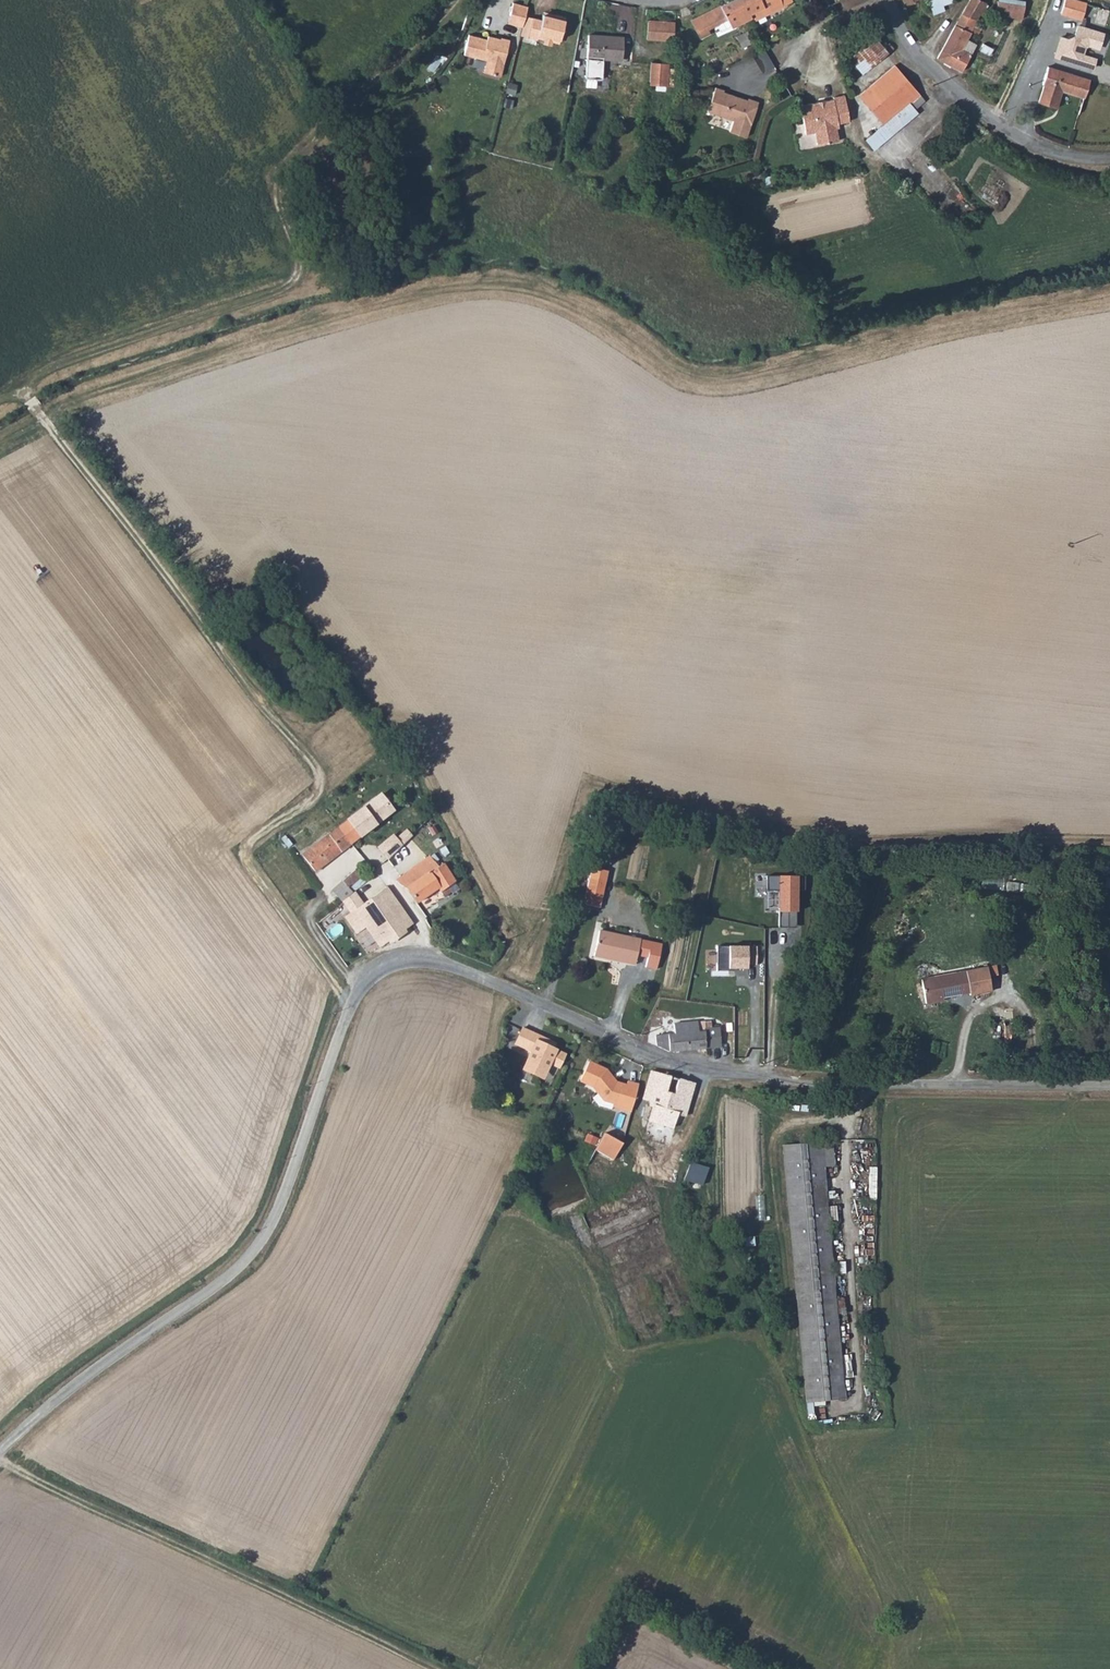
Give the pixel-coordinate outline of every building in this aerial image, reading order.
[(738,18),(730,0),(727,0),(722,3),(731,20),(732,22),(738,18)] [(749,18),(739,0),(730,0),(738,18),(743,15),(746,20),(749,18)] [(765,4),(763,0),(739,0),(749,18),(753,16),(751,11),(765,4)] [(935,1),(937,9),(946,7),(945,1),(950,0),(935,0),(935,1)] [(969,8),(983,17),(993,1),(991,0),(974,0),(969,8)] [(1015,0),(1006,0),(1005,12),(1032,16),(1034,3),(1015,0)] [(1093,0),(1070,0),(1067,8),(1087,16),(1093,0)] [(529,4),(515,1),(512,13),(526,16),(529,4)] [(694,17),(702,34),(731,20),(722,3),(694,17)] [(983,17),(969,8),(940,55),(963,69),(973,53),(964,47),(970,37),(977,43),(981,37),(974,32),(983,17)] [(568,14),(557,11),(557,14),(545,11),(544,17),(535,15),(531,35),(540,37),(540,35),(541,32),(562,37),(568,14)] [(511,18),(525,21),(526,16),(512,13),(511,18)] [(648,38),(676,39),(677,20),(650,18),(648,38)] [(731,20),(702,34),(710,52),(716,50),(720,56),(725,53),(727,57),(732,54),(731,51),(743,44),(739,36),(732,22),(731,20)] [(1069,40),(1061,37),(1054,59),(1095,71),(1099,59),(1086,56),(1088,47),(1101,51),(1105,34),(1079,27),(1075,38),(1069,40)] [(743,44),(744,45),(754,39),(750,30),(739,36),(743,44)] [(561,40),(562,37),(541,32),(540,35),(547,37),(546,41),(553,43),(555,39),(561,40)] [(504,75),(512,38),(504,36),(503,37),(490,34),(489,38),(471,34),(466,54),(489,59),(486,71),(504,75)] [(870,34),(847,55),(864,73),(887,52),(870,34)] [(634,59),(636,37),(601,35),(598,78),(614,80),(616,59),(634,59)] [(754,52),(762,72),(774,67),(766,47),(754,52)] [(436,71),(444,55),(437,51),(428,67),(436,71)] [(990,58),(981,53),(976,59),(986,65),(990,58)] [(682,81),(682,58),(664,59),(664,81),(682,81)] [(1066,87),(1087,94),(1093,76),(1052,62),(1042,99),(1060,105),(1066,87)] [(895,115),(912,101),(890,74),(865,96),(885,120),(895,115)] [(714,88),(706,112),(733,121),(729,132),(746,137),(758,102),(748,99),(747,100),(722,93),(723,90),(714,88)] [(912,101),(916,105),(926,96),(922,92),(912,101)] [(819,142),(841,139),(841,138),(840,128),(842,128),(842,124),(853,122),(848,94),(838,95),(838,98),(804,104),(809,133),(817,132),(819,142)] [(895,115),(885,120),(866,135),(875,144),(919,108),(916,105),(912,101),(895,115)] [(397,802),(391,793),(387,788),(345,821),(356,835),(397,802)] [(323,808),(307,814),(310,823),(326,817),(323,808)] [(316,868),(356,835),(345,821),(343,819),(301,852),(316,868)] [(394,834),(383,850),(391,855),(402,839),(394,834)] [(452,880),(460,874),(448,862),(452,858),(445,851),(438,856),(434,852),(404,875),(412,885),(418,884),(424,891),(439,879),(450,890),(455,885),(452,880)] [(361,865),(339,884),(349,896),(371,877),(361,865)] [(609,881),(594,877),(586,904),(601,908),(609,881)] [(351,912),(364,929),(372,923),(405,899),(392,882),(381,891),(376,895),(375,894),(351,912)] [(1007,891),(1017,891),(1017,882),(1007,882),(1007,891)] [(385,940),(394,934),(418,915),(405,899),(372,923),(385,940)] [(596,957),(638,964),(642,939),(600,932),(596,957)] [(971,999),(993,995),(988,969),(921,981),(926,1007),(945,1003),(944,1001),(971,996),(971,999)] [(712,1018),(698,1020),(700,1031),(708,1030),(708,1027),(713,1026),(712,1018)] [(676,1033),(658,1036),(660,1045),(672,1051),(722,1043),(720,1026),(713,1026),(708,1027),(708,1030),(700,1031),(698,1020),(675,1024),(676,1033)] [(551,1038),(523,1026),(516,1043),(533,1050),(528,1062),(532,1071),(540,1074),(549,1071),(552,1063),(562,1068),(569,1052),(549,1043),(551,1038)] [(591,1062),(583,1082),(596,1088),(608,1101),(616,1103),(615,1106),(633,1111),(640,1085),(630,1082),(629,1085),(620,1082),(609,1070),(591,1062)] [(691,1090),(654,1078),(641,1122),(672,1132),(674,1124),(685,1126),(691,1090)] [(599,1137),(616,1145),(624,1130),(622,1129),(615,1125),(607,1121),(599,1137)] [(607,1162),(616,1145),(599,1137),(590,1154),(607,1162)] [(785,1146),(807,1399),(845,1398),(825,1161),(836,1160),(834,1143),(785,1146)] [(600,1232),(662,1203),(647,1170),(584,1198),(600,1232)]
